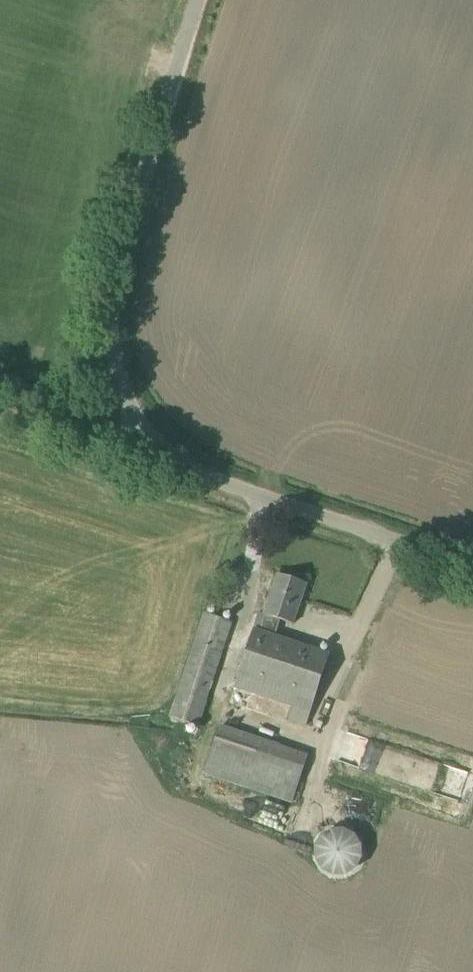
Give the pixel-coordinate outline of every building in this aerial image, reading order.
[(293,625),(307,585),(277,575),(264,615),(259,613),(254,629),(235,688),(293,708),(288,721),(306,727),(330,654),(276,636),(281,621),(293,625)] [(200,728),(233,624),(204,614),(169,719),(200,728)] [(293,804),(309,755),(221,725),(203,776),(293,804)] [(333,878),(345,877),(356,871),(362,859),(361,846),(354,835),(344,831),(331,830),(319,837),(314,849),(315,862),(321,872),(333,878)]
